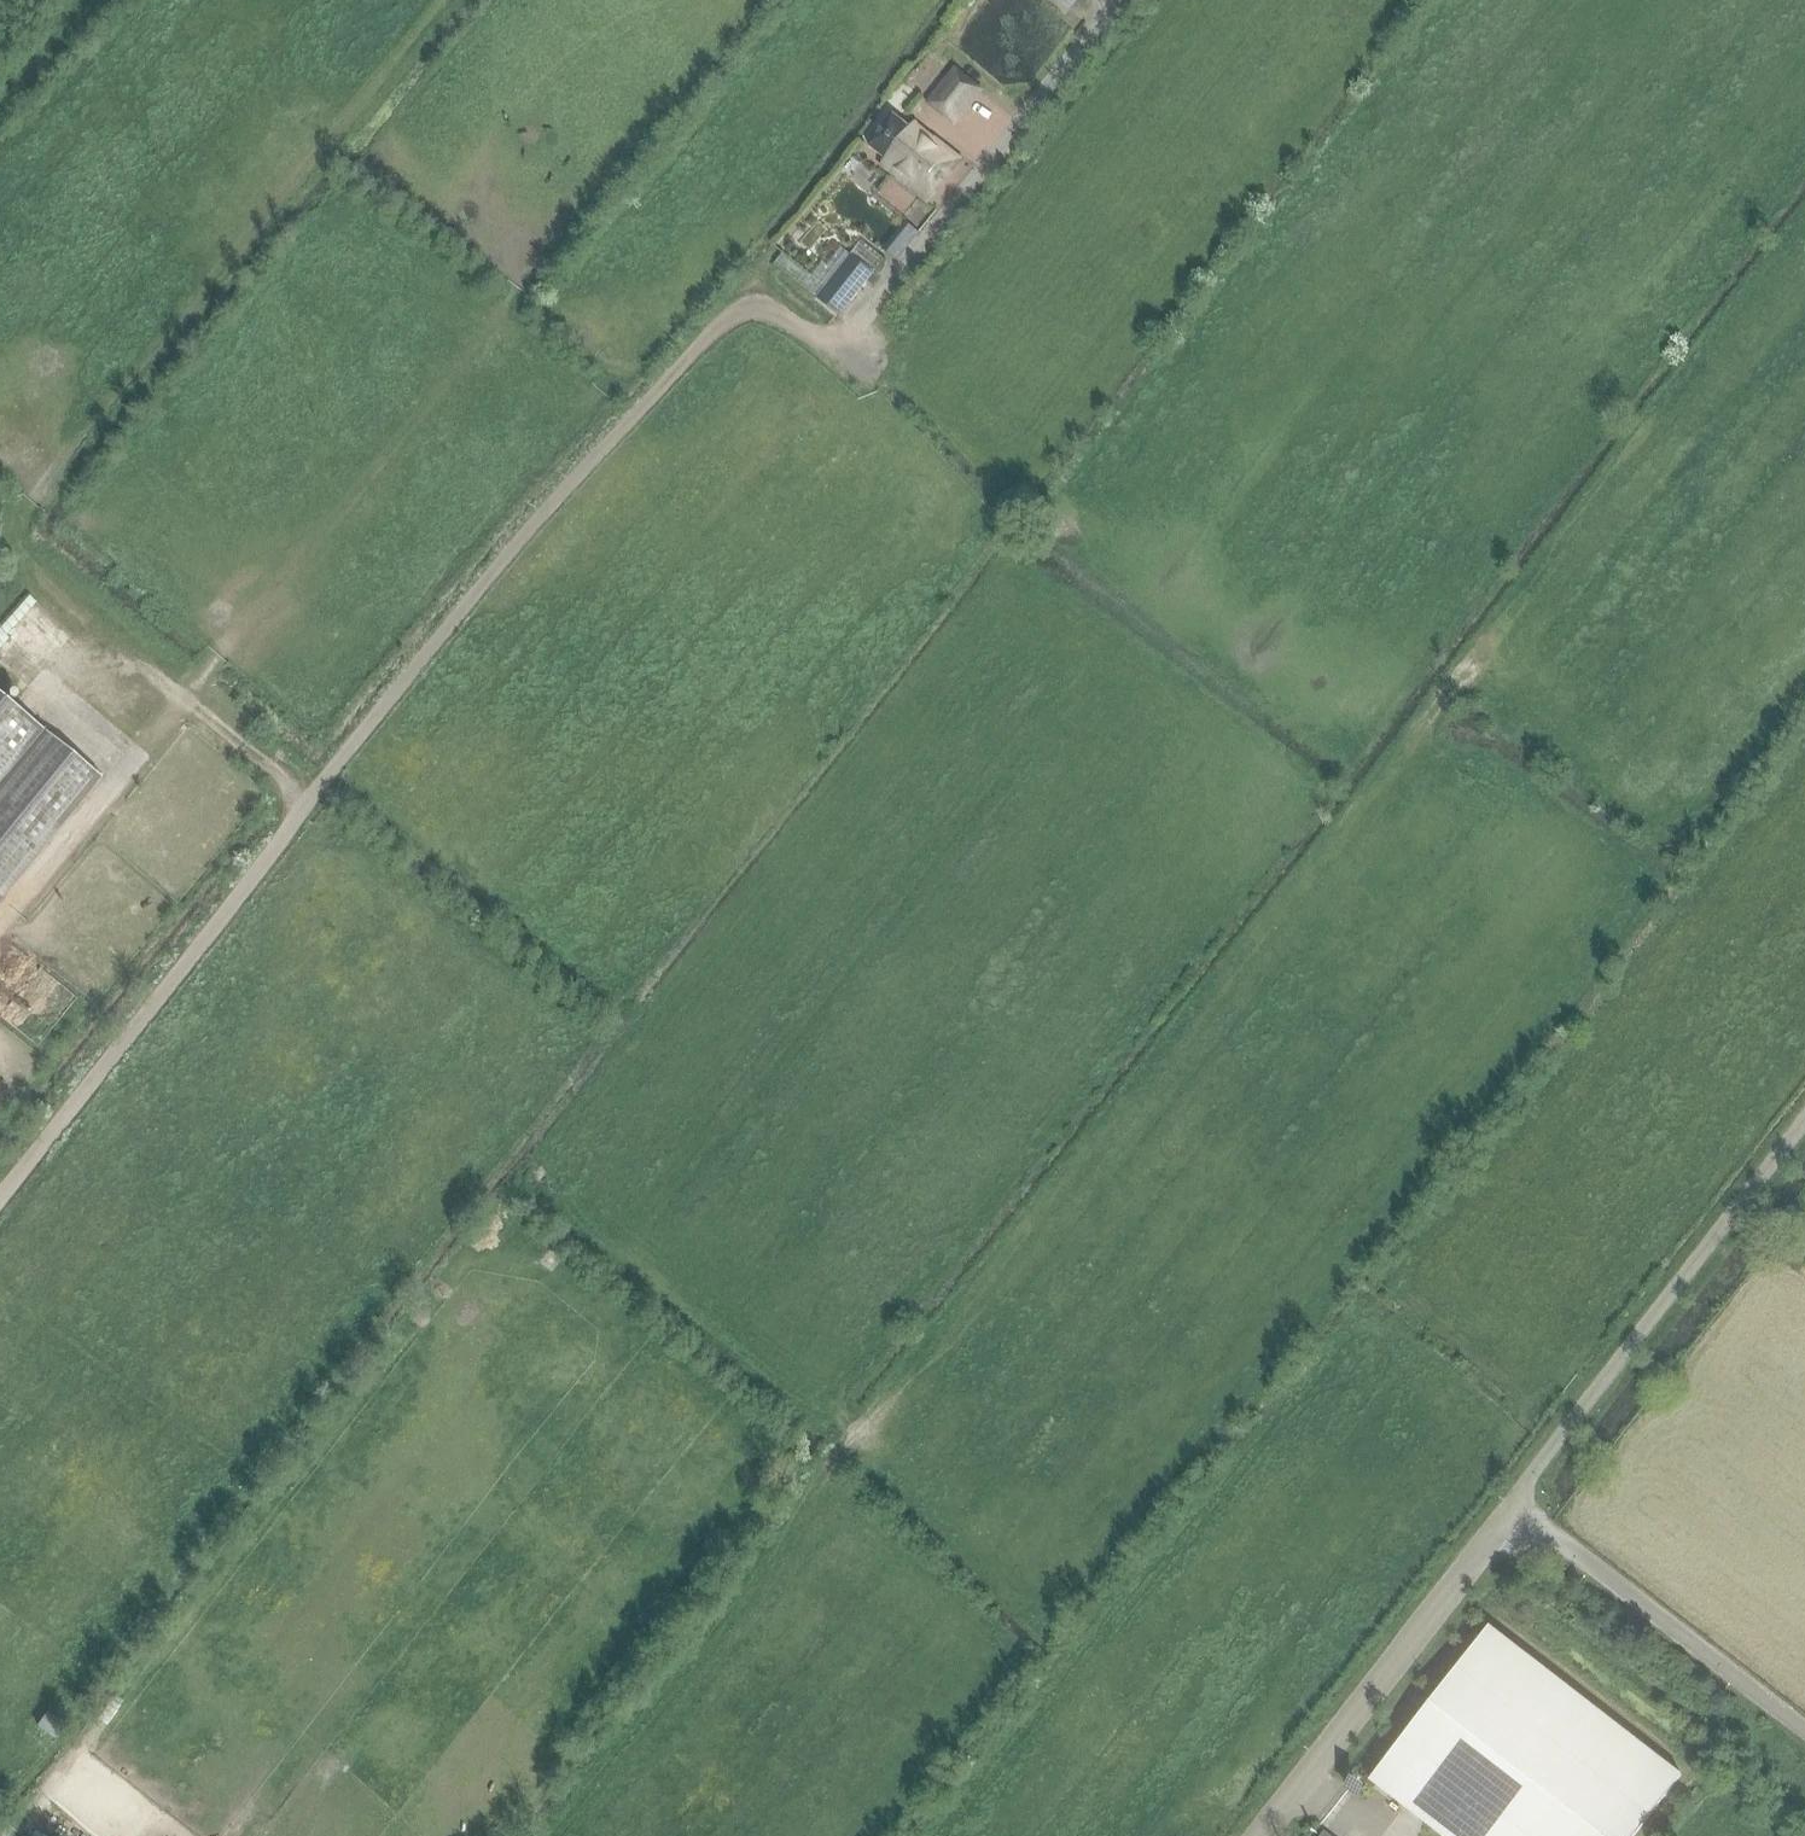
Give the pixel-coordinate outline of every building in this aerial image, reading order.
[(978,90),(955,72),(931,102),(954,121),(978,90)] [(910,129),(893,115),(869,146),(886,159),(883,163),(926,198),(957,160),(913,125),(910,129)] [(905,256),(921,228),(908,221),(893,250),(905,256)] [(874,273),(850,254),(817,298),(841,316),(874,273)] [(101,777),(0,695),(0,901),(101,777)] [(1442,1835),(1634,1835),(1681,1775),(1489,1626),(1370,1780),(1442,1835)] [(62,1732),(46,1719),(38,1730),(54,1742),(62,1732)]
